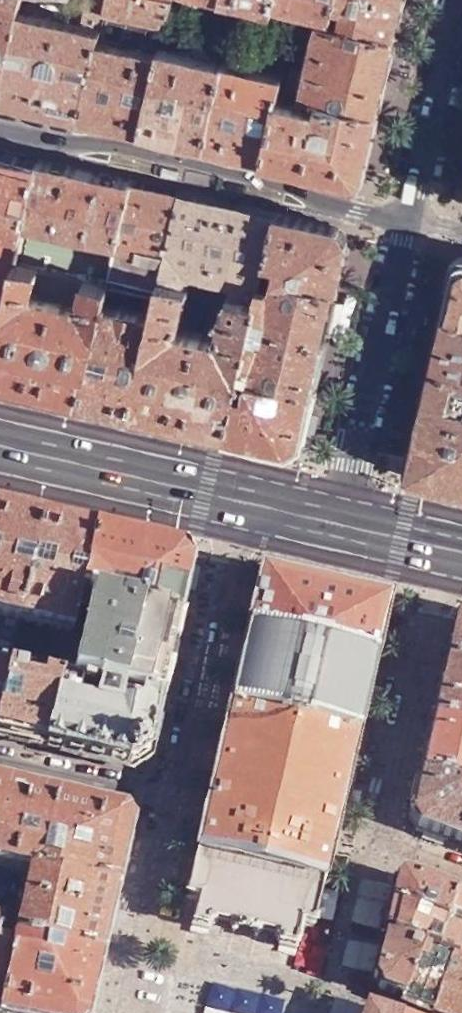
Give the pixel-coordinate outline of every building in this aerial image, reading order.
[(2,101),(22,17),(25,0),(0,0),(0,101),(2,101)] [(83,119),(101,43),(108,13),(112,0),(75,0),(75,2),(72,11),(87,16),(84,30),(22,17),(2,101),(83,119)] [(167,27),(174,2),(167,0),(112,0),(108,13),(167,27)] [(338,0),(278,0),(277,1),(335,16),(338,0)] [(394,40),(403,0),(338,0),(335,16),(349,19),(346,28),(394,40)] [(378,113),(394,40),(346,28),(333,25),(323,23),(307,98),(378,113)] [(83,119),(141,134),(160,56),(101,43),(83,119)] [(141,134),(205,148),(224,64),(162,50),(160,56),(141,134)] [(205,148),(266,162),(281,92),(283,77),(224,64),(205,148)] [(363,176),(378,113),(307,98),(281,92),(266,162),(354,181),(363,176)] [(0,151),(0,219),(9,221),(8,228),(24,231),(38,160),(0,151)] [(135,182),(38,160),(24,231),(16,261),(15,264),(108,286),(135,182)] [(183,193),(135,182),(108,286),(104,302),(155,313),(166,268),(183,193)] [(277,215),(183,193),(166,268),(191,274),(215,280),(259,291),(264,274),(277,215)] [(341,231),(277,215),(264,274),(338,292),(350,243),(341,231)] [(15,264),(16,261),(0,257),(0,329),(15,264)] [(455,267),(444,313),(461,317),(461,263),(455,267)] [(0,329),(0,382),(81,400),(104,302),(108,286),(15,264),(0,329)] [(191,274),(166,268),(155,313),(131,411),(224,432),(239,372),(251,323),(259,291),(215,280),(203,332),(179,326),(191,274)] [(338,292),(264,274),(259,291),(251,323),(327,340),(338,292)] [(104,302),(81,400),(131,411),(155,313),(104,302)] [(444,313),(433,365),(461,372),(461,317),(444,313)] [(316,390),(327,340),(251,323),(239,372),(316,390)] [(433,365),(411,466),(419,479),(461,488),(461,372),(433,365)] [(239,372),(224,432),(290,447),(304,442),(316,390),(239,372)] [(10,668),(42,520),(12,513),(0,510),(0,666),(10,668)] [(42,520),(10,668),(62,680),(80,599),(95,532),(69,526),(42,520)] [(95,532),(80,599),(178,622),(191,562),(183,552),(139,542),(95,532)] [(261,573),(190,873),(204,876),(193,919),(298,944),(308,901),(319,903),(389,603),(261,573)] [(80,599),(62,680),(72,682),(113,692),(161,705),(169,665),(178,622),(80,599)] [(454,624),(432,721),(461,728),(461,620),(454,624)] [(10,668),(0,666),(0,714),(10,668)] [(0,714),(0,736),(48,747),(61,692),(70,694),(72,682),(62,680),(10,668),(0,714)] [(61,692),(48,747),(132,766),(151,754),(161,705),(113,692),(72,682),(70,694),(61,692)] [(432,721),(419,775),(461,784),(461,728),(432,721)] [(419,775),(410,817),(417,831),(461,846),(461,784),(419,775)] [(6,896),(12,870),(29,874),(116,893),(131,827),(123,816),(0,787),(0,895),(6,896)] [(116,893),(29,874),(23,899),(6,896),(0,924),(17,928),(14,942),(100,961),(116,893)] [(445,926),(456,896),(408,878),(394,886),(389,906),(445,926)] [(456,896),(445,926),(435,954),(449,959),(458,962),(461,946),(461,898),(456,896)] [(435,954),(445,926),(389,906),(382,934),(435,954)] [(435,954),(382,934),(370,979),(379,994),(400,1002),(399,1005),(420,1012),(432,1012),(449,959),(435,954)] [(14,942),(0,939),(0,1004),(14,942)] [(0,1004),(0,1012),(89,1012),(100,961),(14,942),(0,1004)] [(458,962),(449,959),(432,1012),(461,1012),(461,963),(458,962)]
